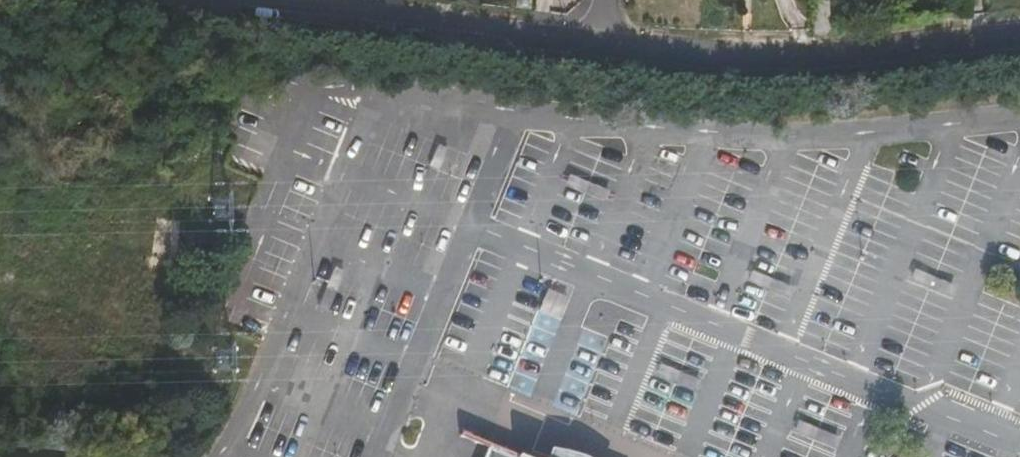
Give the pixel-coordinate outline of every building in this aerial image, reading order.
[(179,282),(186,225),(160,223),(155,261),(149,260),(147,279),(179,282)] [(531,360),(544,365),(569,295),(546,286),(512,384),(521,387),(531,360)]
